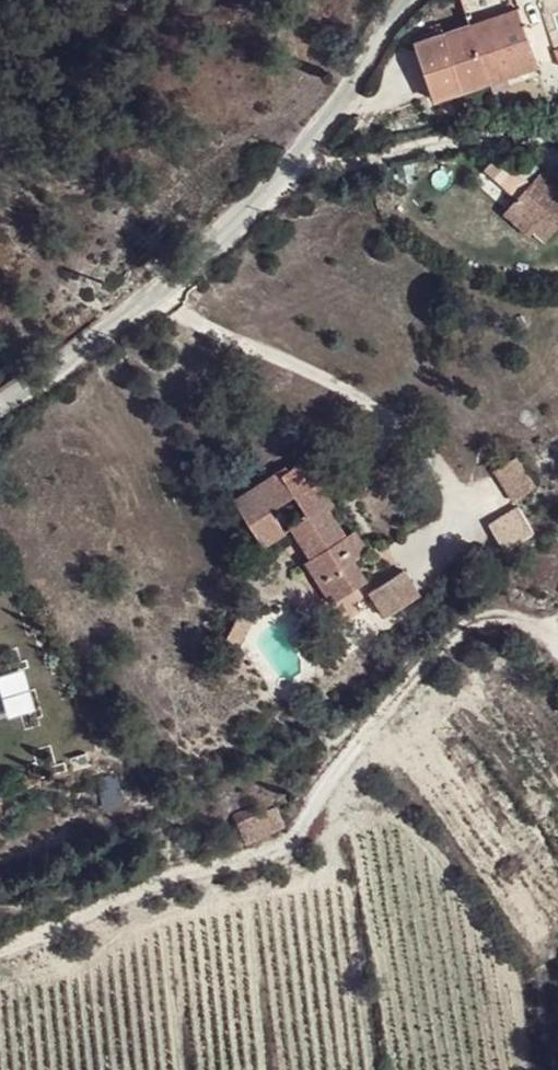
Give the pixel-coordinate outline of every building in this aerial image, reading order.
[(520,10),(466,24),(485,83),(539,64),(520,10)] [(485,83),(466,24),(416,43),(433,98),(485,83)] [(487,172),(499,181),(514,163),(504,155),(487,172)] [(539,183),(514,163),(499,181),(524,199),(539,183)] [(553,167),(539,183),(524,199),(522,201),(548,225),(557,234),(557,171),(553,167)] [(548,225),(522,201),(516,207),(542,231),(548,225)] [(519,452),(495,467),(515,500),(540,485),(519,452)] [(286,472),(282,464),(231,496),(265,547),(288,531),(274,509),(296,497),(309,516),(299,522),(321,556),(333,572),(342,568),(354,589),(370,579),(357,559),(369,551),(355,529),(349,534),(333,507),(328,502),(323,506),(310,487),(323,480),(307,456),(286,472)] [(340,503),(323,480),(310,487),(323,506),(328,502),(333,507),(340,503)] [(520,505),(489,524),(504,551),(537,532),(520,505)] [(312,561),(321,556),(299,522),(292,529),(312,561)] [(333,604),(354,589),(342,568),(333,572),(321,556),(312,561),(306,564),(333,604)] [(369,590),(386,617),(424,593),(407,567),(369,590)] [(252,615),(238,609),(237,612),(231,625),(246,631),(252,615)] [(246,631),(231,625),(231,627),(228,636),(241,641),(246,631)]
